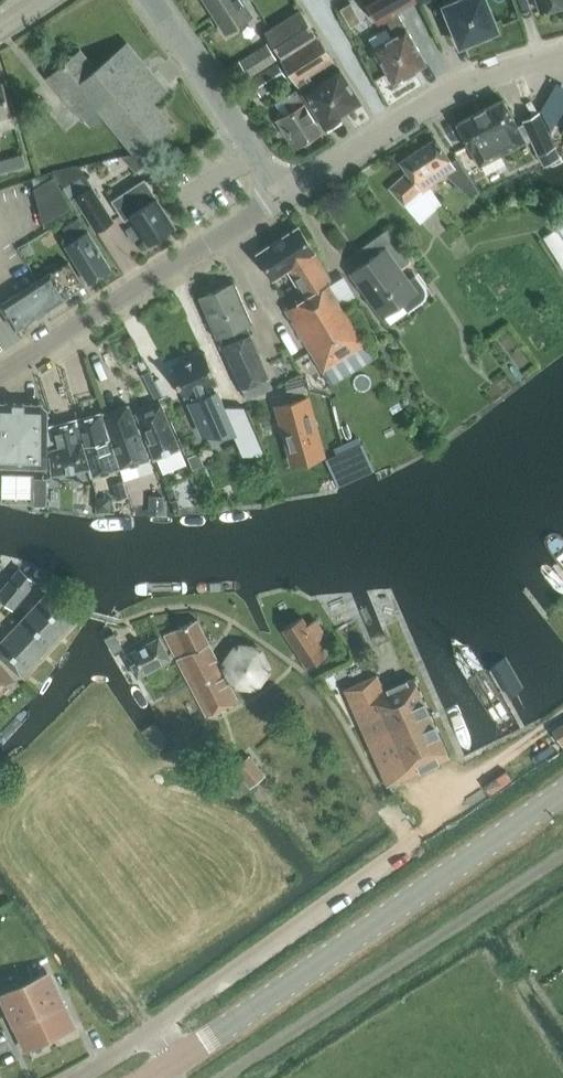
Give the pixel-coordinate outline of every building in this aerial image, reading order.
[(251,15),(242,0),(204,0),(225,32),(251,15)] [(377,23),(385,19),(393,33),(395,32),(396,35),(392,38),(386,28),(369,38),(374,48),(394,81),(424,64),(419,54),(419,50),(407,29),(406,29),(397,12),(415,1),(415,0),(364,0),(377,23)] [(447,5),(444,6),(460,45),(497,30),(485,0),(445,0),(447,5)] [(541,11),(562,5),(562,0),(537,0),(541,11)] [(300,10),(265,32),(281,59),(317,36),(300,10)] [(281,59),(280,60),(295,84),(296,83),(308,76),(333,59),(318,36),(317,36),(281,59)] [(249,76),(276,59),(267,43),(239,61),(249,76)] [(166,91),(127,44),(95,70),(80,51),(48,77),(82,118),(97,106),(104,114),(136,153),(170,125),(152,103),(166,91)] [(261,95),(264,92),(287,78),(277,63),(251,79),(261,95)] [(308,76),(296,83),(325,128),(341,119),(338,115),(345,111),(360,101),(339,69),(314,85),(308,76)] [(11,114),(2,81),(0,82),(0,117),(11,114)] [(304,103),(298,93),(296,90),(283,98),(291,111),(280,117),(298,146),(322,131),(304,103)] [(475,113),(457,123),(471,150),(474,155),(480,165),(525,142),(517,126),(503,99),(485,108),(474,113),(475,113)] [(546,100),(540,110),(550,128),(561,109),(546,100)] [(97,106),(82,118),(89,126),(104,114),(97,106)] [(540,112),(525,120),(525,121),(527,124),(533,138),(540,152),(555,144),(540,112)] [(402,160),(401,161),(422,192),(447,175),(472,197),(480,192),(458,158),(452,163),(435,138),(402,160)] [(25,164),(22,154),(0,160),(0,171),(25,164)] [(144,165),(137,154),(123,157),(137,170),(144,165)] [(480,165),(474,155),(475,180),(485,175),(480,165)] [(71,195),(89,185),(77,166),(56,172),(71,195)] [(422,192),(422,191),(406,174),(390,188),(420,222),(436,207),(422,192)] [(44,228),(73,210),(53,176),(33,188),(44,228)] [(173,227),(154,199),(156,198),(144,180),(112,200),(124,218),(130,215),(149,243),(173,227)] [(96,232),(113,220),(90,185),(73,196),(96,232)] [(86,231),(78,218),(63,227),(68,235),(61,239),(88,282),(111,268),(87,231),(86,231)] [(298,226),(256,253),(273,278),(287,269),(304,298),(285,310),(323,373),(366,346),(329,284),(332,282),(314,252),(298,226)] [(543,237),(562,269),(562,240),(556,229),(543,237)] [(364,262),(351,272),(383,315),(401,302),(418,290),(410,279),(401,267),(409,261),(386,230),(356,251),(364,262)] [(29,244),(22,248),(26,255),(33,251),(29,244)] [(68,262),(51,272),(0,305),(15,329),(66,296),(83,285),(68,262)] [(269,377),(250,334),(247,326),(252,323),(234,283),(199,298),(216,339),(220,337),(223,345),(242,388),(246,398),(272,387),(268,377),(269,377)] [(162,398),(169,416),(186,454),(217,441),(197,396),(194,397),(193,393),(218,382),(204,352),(201,353),(200,351),(193,355),(194,357),(171,367),(184,397),(186,401),(171,407),(166,395),(158,398),(159,399),(162,398)] [(301,378),(291,382),(296,395),(306,391),(301,378)] [(307,397),(277,406),(289,450),(293,464),(302,461),(323,456),(307,397)] [(167,417),(169,416),(162,398),(159,399),(160,402),(135,412),(136,412),(141,424),(154,457),(179,447),(167,417)] [(47,409),(41,404),(0,403),(0,465),(46,467),(47,409)] [(141,424),(136,412),(132,414),(128,405),(103,412),(111,440),(138,431),(136,426),(141,424)] [(81,440),(88,467),(91,475),(118,467),(101,413),(77,419),(81,440)] [(56,447),(81,440),(77,419),(50,426),(56,447)] [(138,431),(111,440),(120,467),(134,463),(138,474),(152,470),(138,431)] [(52,473),(88,467),(81,440),(56,447),(50,449),(52,473)] [(337,486),(356,478),(374,470),(361,441),(343,450),(324,458),(337,486)] [(200,453),(188,457),(193,470),(204,465),(200,453)] [(33,504),(33,505),(46,505),(46,477),(34,477),(33,477),(33,504)] [(128,496),(123,480),(112,484),(117,500),(128,496)] [(83,489),(83,502),(95,502),(94,489),(83,489)] [(150,495),(149,504),(167,505),(167,499),(163,499),(163,496),(150,495)] [(171,501),(174,508),(179,506),(177,499),(171,501)] [(553,573),(562,588),(562,566),(553,573)] [(34,582),(19,568),(0,591),(0,597),(12,608),(34,582)] [(73,619),(45,594),(0,642),(0,656),(20,675),(73,619)] [(485,618),(534,692),(562,672),(562,667),(516,598),(485,618)] [(307,624),(301,616),(282,629),(297,651),(308,668),(327,655),(321,645),(329,640),(315,619),(307,624)] [(196,619),(163,634),(206,717),(238,701),(230,686),(219,664),(196,619)] [(114,654),(124,648),(115,632),(105,638),(114,654)] [(552,640),(562,655),(562,632),(552,640)] [(137,677),(170,659),(159,637),(125,654),(137,677)] [(14,680),(0,664),(0,693),(14,680)] [(383,691),(376,675),(345,689),(387,784),(449,756),(414,678),(383,691)] [(154,722),(140,731),(155,752),(168,742),(154,722)] [(552,729),(562,747),(562,722),(552,729)] [(250,787),(265,773),(248,755),(233,768),(250,787)] [(47,973),(24,983),(49,1038),(72,1027),(47,973)] [(27,1048),(49,1038),(24,983),(1,994),(27,1048)]
